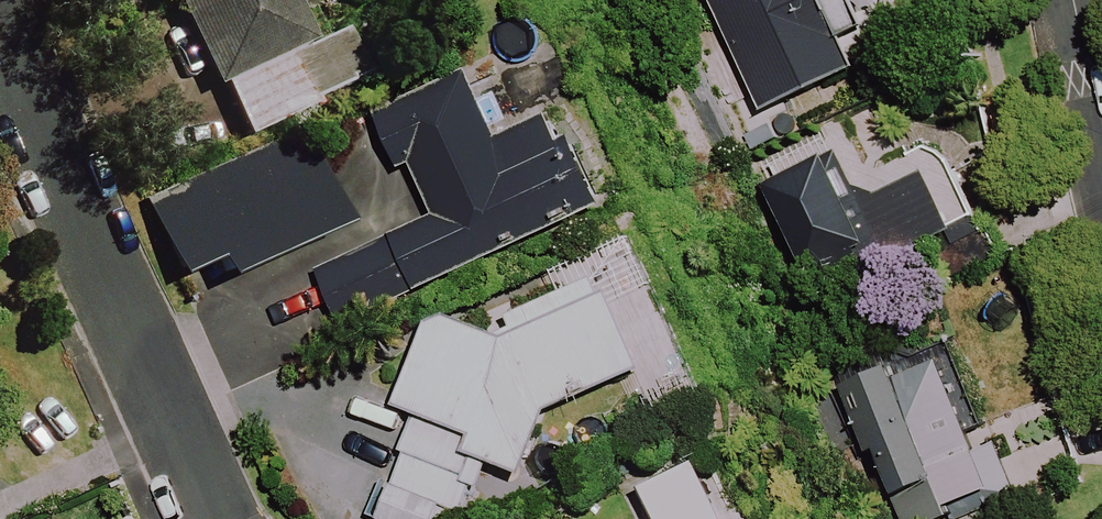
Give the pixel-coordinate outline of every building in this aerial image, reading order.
[(241,141),(312,108),(285,52),(314,38),(296,0),(174,0),(241,141)] [(761,115),(862,70),(849,42),(879,29),(865,0),(710,0),(761,115)] [(501,145),(470,76),(381,116),(407,174),(416,170),(439,221),(319,275),(338,318),(604,199),(567,115),(501,145)] [(350,225),(310,138),(156,208),(188,280),(224,264),(231,279),(350,225)] [(928,169),(856,199),(839,157),(772,185),(814,286),(856,268),(952,228),(928,169)] [(607,275),(519,312),(509,342),(434,316),(403,406),(421,413),(384,518),(470,518),(490,460),(528,473),(550,409),(647,368),(607,275)] [(898,354),(839,380),(902,518),(952,518),(1022,488),(1001,441),(986,447),(946,357),(907,375),(898,354)] [(709,456),(642,488),(657,518),(739,518),(709,456)] [(563,505),(533,518),(570,518),(563,505)]
